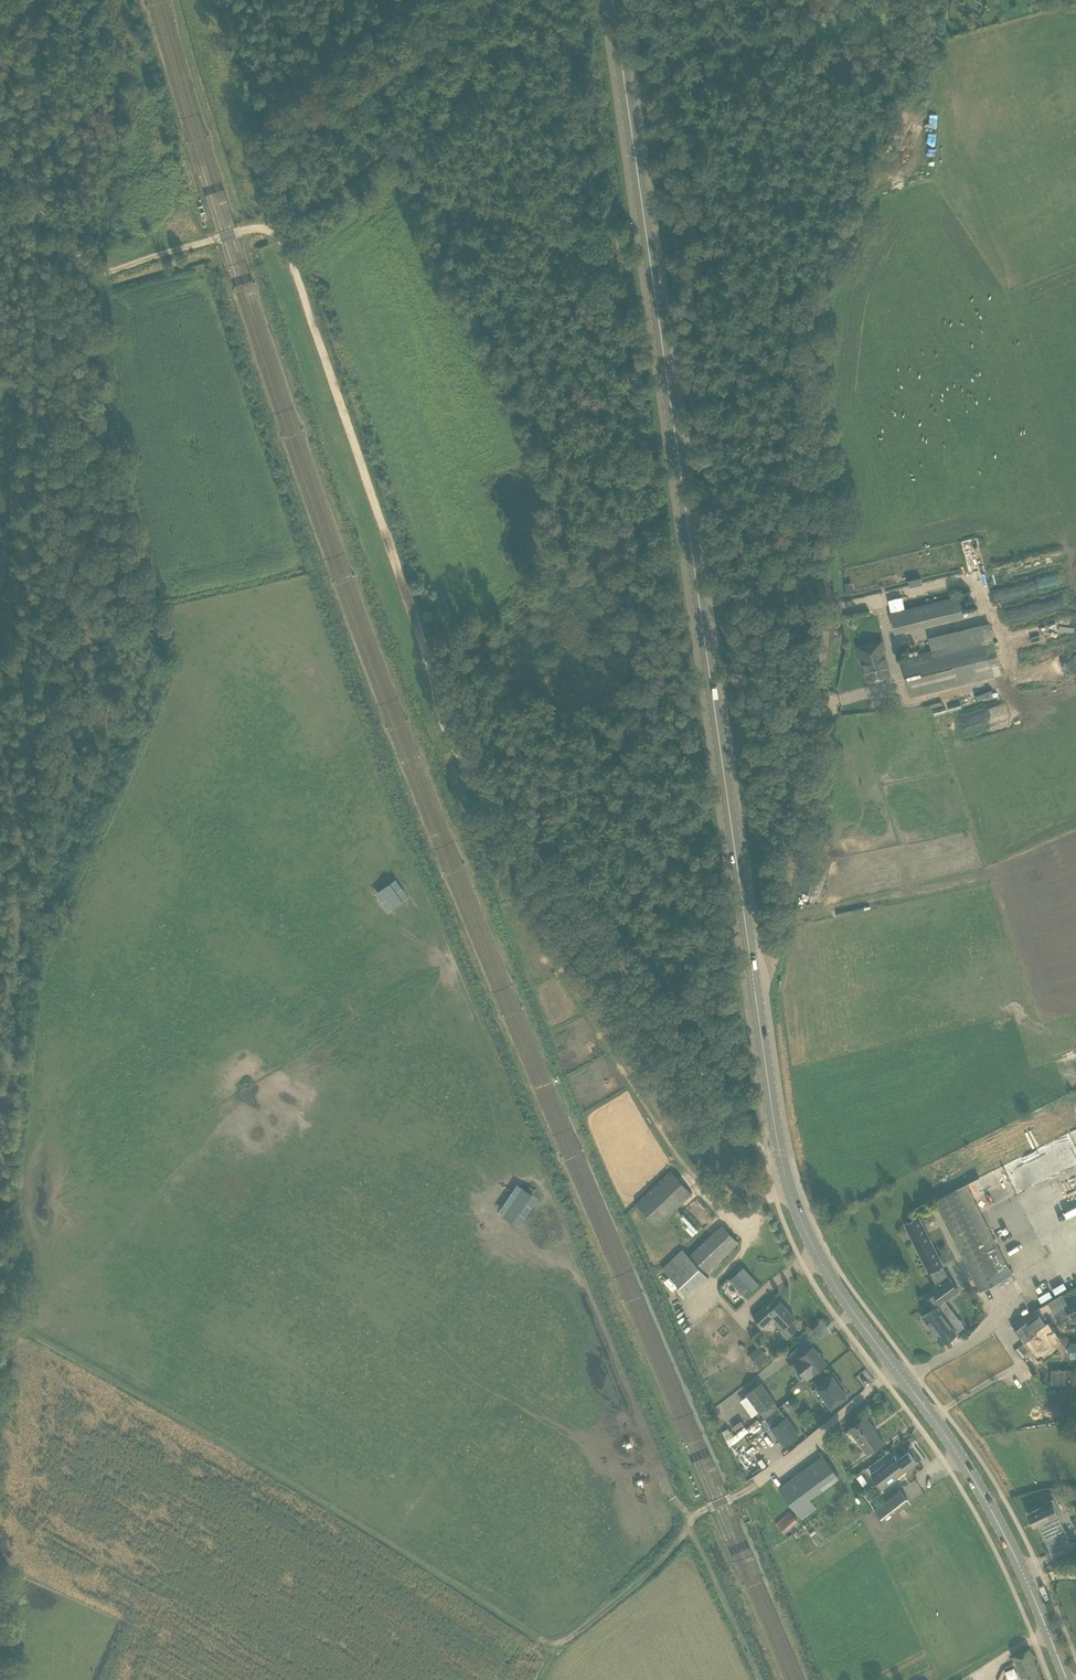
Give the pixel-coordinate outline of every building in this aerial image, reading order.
[(950,620),(963,617),(961,610),(958,596),(890,613),(895,634),(950,620)] [(911,696),(957,685),(966,683),(961,664),(972,661),(977,680),(994,676),(988,656),(984,638),(902,658),(911,696)] [(882,641),(857,646),(860,655),(862,665),(864,664),(868,680),(882,677),(889,675),(883,650),(884,650),(882,641)] [(392,871),(383,877),(395,895),(404,890),(392,871)] [(950,1177),(970,1218),(991,1208),(1010,1246),(1075,1213),(1075,1155),(1060,1122),(950,1177)] [(692,1193),(671,1170),(636,1203),(657,1226),(692,1193)] [(521,1213),(532,1189),(524,1186),(513,1210),(521,1213)] [(919,1216),(904,1224),(928,1272),(929,1271),(937,1287),(942,1283),(949,1278),(942,1265),(943,1264),(919,1216)] [(710,1277),(705,1272),(738,1242),(722,1225),(689,1256),(682,1248),(673,1257),(701,1286),(710,1277)] [(746,1297),(759,1284),(743,1267),(729,1280),(746,1297)] [(934,1308),(923,1316),(933,1330),(942,1343),(957,1332),(948,1321),(953,1317),(942,1303),(945,1300),(958,1290),(949,1278),(942,1283),(937,1287),(924,1296),(934,1308)] [(764,1305),(753,1316),(764,1327),(774,1317),(777,1321),(775,1324),(788,1338),(797,1329),(791,1322),(795,1318),(779,1301),(777,1303),(772,1298),(764,1305)] [(1075,1316),(1075,1301),(1054,1312),(1059,1323),(1070,1318),(1071,1319),(1075,1316)] [(1016,1330),(1024,1341),(1045,1324),(1037,1313),(1016,1330)] [(1045,1324),(1024,1341),(1033,1353),(1054,1335),(1045,1324)] [(750,1353),(760,1364),(771,1354),(761,1343),(750,1353)] [(826,1363),(812,1347),(800,1356),(801,1356),(794,1362),(807,1378),(814,1372),(814,1373),(826,1363)] [(831,1405),(846,1395),(838,1383),(840,1382),(833,1372),(822,1380),(824,1382),(817,1386),(828,1400),(823,1403),(827,1408),(831,1405)] [(774,1401),(761,1383),(746,1393),(760,1411),(764,1417),(778,1407),(774,1401)] [(784,1445),(799,1435),(778,1407),(764,1417),(784,1445)] [(852,1427),(858,1436),(860,1439),(858,1440),(867,1453),(882,1442),(875,1431),(874,1432),(869,1426),(871,1425),(866,1417),(850,1428),(850,1429),(852,1427)] [(882,1488),(907,1469),(916,1462),(908,1452),(898,1459),(895,1455),(871,1473),(882,1488)] [(874,1509),(881,1518),(907,1498),(901,1489),(874,1509)] [(816,1507),(810,1498),(794,1510),(801,1518),(816,1507)] [(1033,1526),(1038,1524),(1040,1528),(1039,1529),(1046,1543),(1060,1537),(1062,1541),(1068,1538),(1060,1520),(1062,1519),(1053,1498),(1042,1503),(1044,1506),(1027,1513),(1033,1526)] [(790,1511),(776,1523),(785,1533),(798,1521),(790,1511)] [(1022,1679),(1039,1673),(1029,1648),(1012,1655),(1022,1679)]
